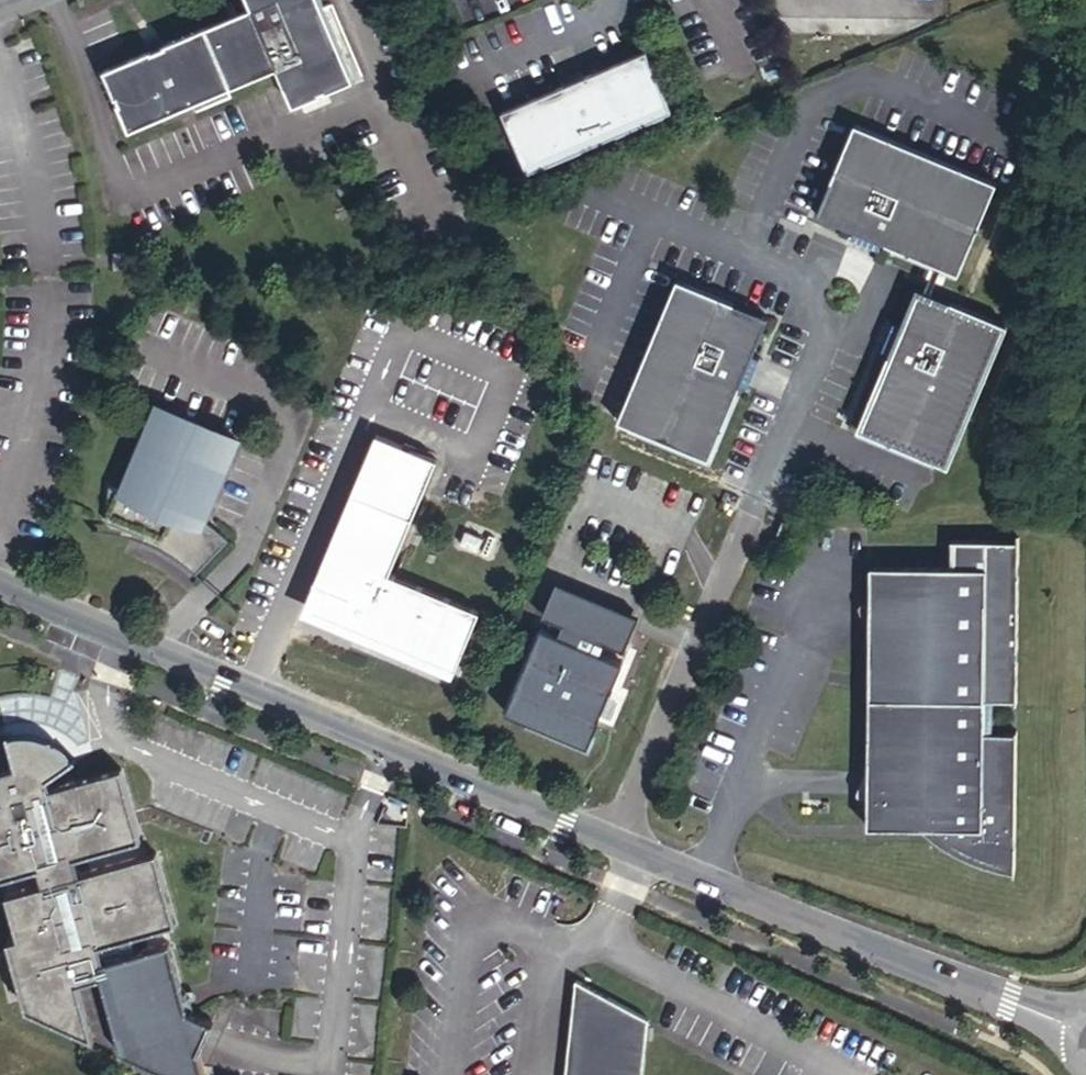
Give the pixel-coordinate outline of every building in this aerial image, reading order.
[(102,68),(128,129),(277,66),(293,104),(353,78),(320,0),(248,0),(251,7),(163,43),(156,32),(143,40),(148,49),(102,68)] [(643,48),(496,111),(522,172),(669,109),(643,48)] [(848,125),(812,217),(850,232),(878,244),(923,263),(931,266),(945,272),(954,276),(990,184),(848,125)] [(878,244),(850,232),(847,239),(875,251),(878,244)] [(125,251),(113,252),(113,268),(125,267),(125,251)] [(945,272),(931,266),(921,293),(935,298),(945,272)] [(752,356),(767,319),(677,282),(621,417),(618,423),(708,460),(740,384),(752,356)] [(947,469),(1005,327),(969,312),(960,309),(935,298),(921,293),(913,289),(898,327),(887,355),(856,431),(932,463),(947,469)] [(887,355),(898,327),(891,324),(880,352),(887,355)] [(749,383),(759,359),(752,356),(740,384),(747,387),(749,383)] [(202,519),(236,440),(211,429),(209,432),(202,429),(204,426),(154,405),(119,489),(118,490),(200,524),(202,519)] [(376,433),(314,582),(330,589),(320,614),(455,670),(480,611),(390,573),(423,491),(436,459),(376,433)] [(210,524),(202,519),(200,524),(118,490),(119,489),(107,483),(104,520),(132,532),(141,536),(140,540),(142,541),(152,545),(162,551),(168,554),(172,557),(181,564),(192,573),(228,538),(215,528),(210,524)] [(784,545),(791,528),(780,524),(774,541),(779,543),(784,545)] [(1016,857),(1016,826),(1017,731),(1018,532),(951,532),(951,565),(868,564),(868,646),(868,676),(868,689),(867,772),(867,825),(928,825),(936,831),(945,837),(954,842),(963,846),(973,850),(983,852),(993,855),(1004,856),(1014,857),(1016,857)] [(778,544),(767,540),(762,553),(762,554),(773,558),(778,544)] [(303,607),(320,614),(330,589),(314,582),(303,607)] [(611,695),(624,663),(617,660),(542,629),(536,642),(507,711),(589,746),(601,718),(603,714),(611,695)] [(611,695),(603,714),(613,718),(621,699),(611,695)] [(48,738),(40,735),(32,733),(25,733),(17,733),(9,732),(15,765),(0,769),(0,787),(3,798),(0,799),(0,876),(2,875),(37,866),(42,884),(6,893),(18,936),(6,937),(19,1011),(190,1074),(205,1074),(202,1067),(195,1042),(211,1019),(186,1007),(167,940),(135,949),(131,934),(175,922),(155,850),(79,872),(75,856),(140,838),(137,827),(132,809),(121,767),(89,776),(51,786),(48,777),(74,756),(66,752),(61,746),(55,742),(48,738)] [(645,1026),(646,1019),(572,978),(561,1074),(639,1074),(645,1026)]
